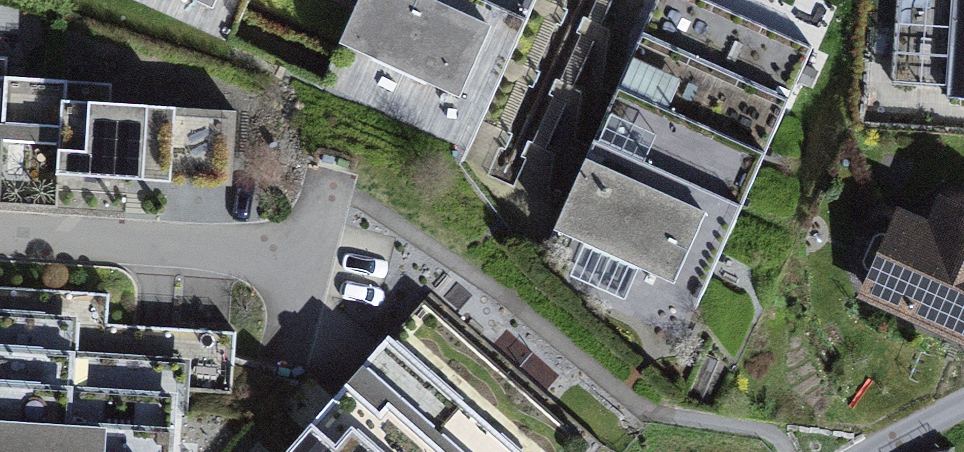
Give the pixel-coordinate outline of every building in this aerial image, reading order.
[(262,0),(116,0),(239,53),(262,0)] [(542,0),(374,0),(332,94),(474,155),(542,0)] [(677,0),(670,0),(565,240),(706,301),(813,59),(677,0)] [(947,4),(938,138),(963,140),(963,6),(947,4)] [(0,69),(0,158),(72,162),(75,118),(76,93),(15,90),(16,70),(0,69)] [(248,127),(75,118),(72,162),(71,197),(185,203),(186,184),(245,187),(248,127)] [(953,208),(941,235),(912,223),(871,317),(963,356),(963,209),(953,208)] [(416,291),(264,451),(587,451),(416,291)] [(190,400),(238,402),(241,346),(112,341),(113,307),(0,303),(0,451),(188,451),(190,400)]
